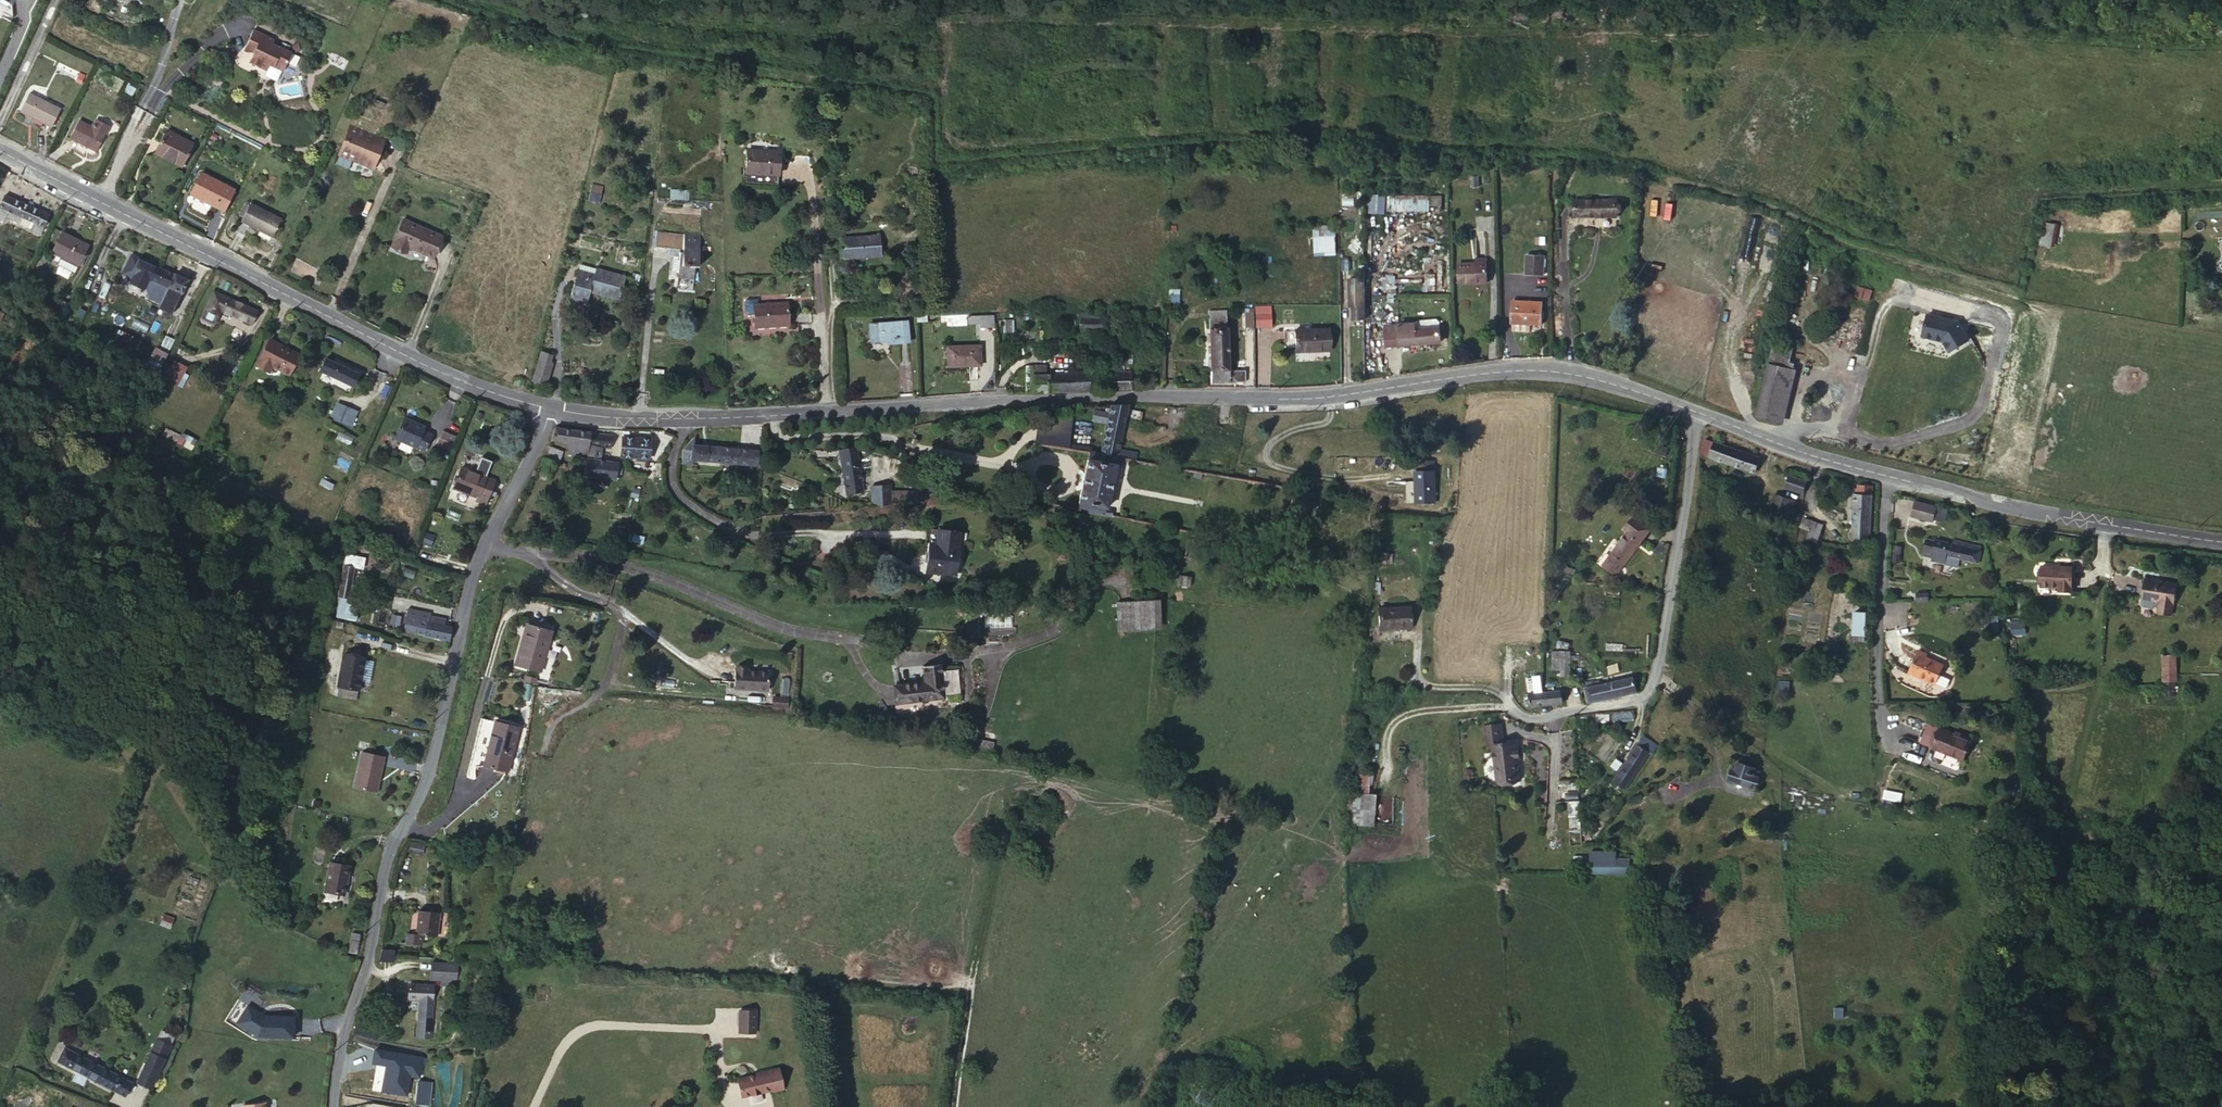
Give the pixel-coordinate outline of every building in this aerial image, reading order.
[(246,33),(238,49),(247,53),(245,57),(240,66),(257,74),(259,70),(273,77),(283,57),(265,48),(267,43),(246,33)] [(236,53),(245,57),(247,53),(238,49),(236,53)] [(54,111),(19,96),(11,114),(46,130),(54,111)] [(86,132),(72,126),(63,144),(91,156),(104,129),(91,123),(86,132)] [(349,161),(347,165),(367,173),(379,146),(344,132),(334,155),(349,161)] [(188,151),(160,137),(150,159),(177,171),(188,151)] [(349,161),(334,155),(327,170),(342,176),(347,165),(349,161)] [(732,168),(728,191),(760,197),(765,174),(732,168)] [(229,197),(196,181),(186,201),(219,217),(229,197)] [(597,202),(602,186),(592,183),(587,199),(597,202)] [(1367,213),(1384,214),(1385,195),(1368,194),(1367,213)] [(1386,212),(1428,211),(1428,205),(1440,205),(1440,196),(1386,196),(1386,212)] [(0,199),(0,222),(3,218),(27,228),(25,234),(32,237),(41,218),(0,199)] [(1613,202),(1574,203),(1574,220),(1613,219),(1613,202)] [(276,222),(245,208),(230,236),(237,240),(244,230),(266,241),(276,222)] [(435,238),(396,222),(385,248),(401,255),(404,250),(426,260),(435,238)] [(1333,225),(1311,225),(1311,255),(1333,255),(1333,225)] [(83,247),(56,234),(46,256),(73,268),(83,247)] [(2033,241),(2027,265),(2044,270),(2050,246),(2033,241)] [(667,252),(667,272),(666,275),(661,275),(661,300),(679,299),(679,274),(686,274),(686,251),(667,252)] [(866,252),(825,254),(827,278),(867,275),(866,252)] [(1541,256),(1522,256),(1523,277),(1540,277),(1541,256)] [(152,272),(128,260),(126,263),(121,261),(113,278),(122,282),(124,277),(145,287),(152,272)] [(1485,270),(1458,270),(1458,292),(1486,291),(1485,270)] [(163,295),(173,300),(174,300),(181,286),(175,283),(178,278),(172,275),(170,279),(152,272),(145,287),(156,292),(163,295)] [(578,281),(560,277),(552,306),(570,310),(573,298),(604,306),(611,280),(581,273),(578,281)] [(1342,307),(1347,307),(1347,287),(1352,287),(1352,281),(1342,281),(1342,307)] [(1347,287),(1347,307),(1347,321),(1361,322),(1360,281),(1352,281),(1352,287),(1347,287)] [(153,298),(160,301),(163,295),(156,292),(153,298)] [(167,312),(173,300),(163,295),(160,301),(157,307),(167,312)] [(1208,317),(1225,317),(1225,295),(1208,295),(1208,317)] [(213,320),(221,305),(208,299),(197,320),(212,327),(215,321),(213,320)] [(914,303),(899,303),(899,320),(913,320),(914,303)] [(1510,304),(1511,326),(1512,326),(1528,326),(1539,326),(1540,303),(1510,304)] [(213,320),(215,321),(239,332),(246,318),(221,305),(213,320)] [(1270,310),(1255,310),(1255,314),(1255,328),(1270,328),(1270,310)] [(1255,328),(1255,314),(1243,314),(1243,332),(1255,331),(1255,328)] [(1958,322),(1926,314),(1920,338),(1940,342),(1948,353),(1969,341),(1958,322)] [(774,340),(771,317),(741,322),(740,316),(730,318),(728,320),(730,330),(732,332),(739,331),(741,345),(774,340)] [(972,316),(972,319),(972,330),(972,334),(985,334),(984,316),(972,316)] [(1092,316),(1068,316),(1068,333),(1098,334),(1099,322),(1092,322),(1092,316)] [(1208,370),(1224,370),(1225,317),(1208,317),(1208,370)] [(972,330),(972,319),(961,319),(960,330),(972,330)] [(1418,324),(1416,326),(1416,333),(1440,332),(1439,325),(1437,323),(1418,324)] [(1416,326),(1385,327),(1385,347),(1440,345),(1440,332),(1416,333),(1416,326)] [(152,340),(143,360),(156,365),(172,330),(163,327),(157,341),(152,340)] [(1297,331),(1296,352),(1329,353),(1330,332),(1297,331)] [(888,337),(849,337),(849,354),(864,353),(864,360),(888,359),(888,337)] [(287,356),(258,342),(245,368),(256,373),(259,367),(276,377),(287,356)] [(945,348),(945,368),(979,369),(979,347),(945,348)] [(180,382),(188,365),(173,359),(166,376),(180,382)] [(304,378),(316,384),(324,370),(312,364),(304,378)] [(1026,366),(1026,395),(1089,393),(1089,386),(1082,385),(1082,377),(1042,378),(1041,367),(1026,366)] [(1763,367),(1752,415),(1768,419),(1779,371),(1763,367)] [(524,369),(519,386),(535,389),(539,372),(524,369)] [(324,370),(316,384),(340,395),(347,381),(324,370)] [(1224,383),(1224,370),(1208,370),(1208,383),(1224,383)] [(1233,370),(1224,370),(1224,383),(1233,382),(1233,370)] [(1102,376),(1101,393),(1132,392),(1132,376),(1102,376)] [(330,418),(351,427),(359,410),(337,401),(330,418)] [(1108,458),(1118,412),(1097,409),(1087,455),(1108,458)] [(327,418),(317,413),(310,427),(320,432),(327,418)] [(1071,417),(1045,415),(1043,445),(1069,447),(1071,417)] [(426,435),(396,420),(384,442),(414,458),(426,435)] [(439,437),(453,442),(455,436),(442,431),(439,437)] [(561,462),(578,464),(580,454),(583,439),(548,434),(546,450),(562,451),(561,462)] [(580,454),(587,454),(596,455),(606,456),(608,441),(583,439),(580,454)] [(1700,453),(1707,455),(1711,441),(1704,439),(1700,453)] [(1711,439),(1711,441),(1707,455),(1754,471),(1760,454),(1711,439)] [(641,469),(644,448),(621,444),(618,459),(628,460),(627,467),(641,469)] [(1042,449),(1030,447),(1029,454),(1041,456),(1042,449)] [(644,448),(641,469),(646,470),(650,448),(644,448)] [(1050,457),(1075,462),(1076,453),(1052,449),(1050,457)] [(854,502),(852,451),(823,451),(823,457),(829,457),(830,459),(836,459),(836,503),(854,502)] [(726,472),(728,456),(690,453),(689,459),(685,458),(683,468),(726,472)] [(579,465),(586,466),(587,454),(580,454),(579,465)] [(591,467),(595,468),(596,455),(587,454),(586,466),(591,467)] [(728,456),(726,472),(726,475),(750,479),(752,458),(728,456)] [(619,466),(627,467),(628,460),(618,459),(618,462),(619,466)] [(1106,466),(1075,462),(1063,520),(1092,526),(1106,466)] [(900,481),(903,465),(895,463),(891,479),(900,481)] [(577,481),(589,483),(591,467),(586,466),(579,465),(577,481)] [(589,483),(598,484),(600,468),(595,468),(591,467),(589,483)] [(613,470),(600,468),(598,484),(611,486),(613,470)] [(1435,469),(1413,469),(1413,503),(1435,503),(1435,469)] [(1803,494),(1807,481),(1789,475),(1783,488),(1803,494)] [(466,507),(474,486),(450,477),(442,498),(466,507)] [(1743,485),(1726,480),(1725,485),(1722,484),(1720,490),(1740,496),(1743,485)] [(1871,488),(1853,486),(1852,501),(1849,500),(1846,536),(1867,538),(1871,488)] [(631,507),(633,497),(624,495),(622,505),(631,507)] [(1785,512),(1789,501),(1772,495),(1768,507),(1785,512)] [(1914,499),(1910,515),(1932,521),(1936,505),(1914,499)] [(861,519),(880,518),(879,500),(861,500),(861,519)] [(1933,518),(1943,522),(1947,511),(1937,507),(1933,518)] [(1375,513),(1374,521),(1378,519),(1379,515),(1378,511),(1374,509),(1370,509),(1368,512),(1375,513)] [(1798,517),(1785,512),(1781,523),(1797,528),(1798,517)] [(1809,533),(1811,524),(1802,522),(1800,530),(1809,533)] [(1823,527),(1811,524),(1809,533),(1821,538),(1823,527)] [(918,541),(918,573),(942,574),(943,557),(952,558),(952,526),(926,525),(926,541),(918,541)] [(1604,571),(1617,580),(1642,542),(1623,529),(1613,545),(1618,549),(1604,571)] [(1821,538),(1809,533),(1807,542),(1820,544),(1821,538)] [(1944,553),(1976,561),(1980,542),(1961,538),(1960,542),(1935,536),(1935,538),(1924,535),(1920,551),(1930,554),(1928,558),(1942,562),(1944,553)] [(1609,592),(1617,580),(1604,571),(1596,584),(1609,592)] [(336,589),(347,591),(350,575),(339,572),(336,589)] [(2068,579),(2037,577),(2035,599),(2053,600),(2053,605),(2066,606),(2068,579)] [(345,606),(347,591),(336,589),(333,603),(345,606)] [(2151,616),(2150,624),(2162,626),(2167,602),(2138,594),(2135,613),(2151,616)] [(1160,599),(1116,601),(1118,632),(1161,630),(1160,599)] [(357,619),(357,606),(343,606),(343,619),(357,619)] [(1409,608),(1376,611),(1379,634),(1412,630),(1409,608)] [(986,628),(1011,622),(1008,611),(983,617),(986,628)] [(1852,611),(1851,635),(1864,636),(1866,612),(1852,611)] [(517,623),(503,664),(527,672),(541,632),(517,623)] [(2162,626),(2150,624),(2148,631),(2161,633),(2162,626)] [(438,653),(442,640),(434,638),(436,632),(419,627),(418,634),(398,628),(394,640),(438,653)] [(1573,648),(1561,648),(1561,664),(1559,664),(1559,673),(1573,672),(1573,648)] [(1930,685),(1939,663),(1932,660),(1931,663),(1919,660),(1921,654),(1911,652),(1903,675),(1930,685)] [(357,665),(336,660),(329,694),(350,699),(357,665)] [(723,663),(721,685),(752,688),(754,670),(736,668),(737,664),(723,663)] [(915,687),(895,690),(896,707),(936,702),(932,667),(914,669),(915,687)] [(2151,685),(2165,685),(2165,671),(2152,671),(2151,685)] [(1593,674),(1593,682),(1595,697),(1634,690),(1632,676),(1603,680),(1602,673),(1593,674)] [(1584,683),(1593,682),(1593,674),(1584,675),(1584,683)] [(1593,682),(1584,683),(1585,699),(1595,697),(1593,682)] [(2164,697),(2165,685),(2151,685),(2150,697),(2164,697)] [(1528,704),(1564,699),(1562,687),(1527,692),(1528,704)] [(896,707),(895,690),(884,691),(885,708),(896,707)] [(765,696),(763,708),(776,709),(778,698),(765,696)] [(489,729),(478,775),(500,779),(511,734),(489,729)] [(1531,755),(1530,740),(1522,741),(1523,755),(1531,755)] [(985,745),(968,742),(966,753),(983,756),(985,745)] [(1948,753),(1930,746),(1920,767),(1953,781),(1963,758),(1949,752),(1948,753)] [(1491,785),(1512,784),(1511,766),(1515,765),(1514,747),(1490,749),(1491,785)] [(1369,793),(1371,773),(1363,773),(1364,757),(1351,756),(1348,792),(1369,793)] [(1631,761),(1604,794),(1617,805),(1644,771),(1631,761)] [(357,763),(347,796),(370,802),(380,769),(357,763)] [(1720,773),(1718,781),(1744,790),(1746,781),(1720,773)] [(1741,802),(1744,790),(1718,781),(1717,781),(1713,793),(1741,802)] [(1344,824),(1372,826),(1374,794),(1345,793),(1344,824)] [(1617,852),(1591,851),(1590,874),(1629,874),(1629,859),(1617,859),(1617,852)] [(339,878),(318,874),(314,904),(335,907),(339,878)] [(423,919),(403,916),(400,940),(393,939),(392,950),(405,952),(406,941),(421,943),(423,919)] [(354,963),(356,952),(345,950),(343,960),(354,963)] [(446,971),(421,971),(420,988),(432,988),(440,988),(446,988),(446,971)] [(412,1009),(412,994),(397,994),(396,1009),(412,1009)] [(411,1030),(423,1031),(423,994),(412,994),(412,1009),(411,1030)] [(264,1016),(248,1005),(236,1026),(255,1039),(295,1039),(296,1017),(264,1016)] [(756,1010),(738,1010),(738,1035),(757,1034),(756,1010)] [(156,1024),(147,1021),(142,1033),(150,1037),(156,1024)] [(356,1027),(355,1033),(376,1036),(377,1031),(356,1027)] [(423,1031),(411,1030),(410,1053),(423,1054),(423,1031)] [(367,1038),(348,1032),(345,1042),(364,1047),(367,1038)] [(133,1080),(147,1086),(161,1055),(147,1049),(133,1080)] [(66,1062),(56,1056),(48,1071),(59,1077),(66,1062)] [(59,1077),(112,1106),(114,1106),(122,1093),(66,1062),(59,1077)] [(721,1090),(726,1106),(734,1106),(758,1099),(759,1102),(770,1098),(762,1075),(751,1079),(752,1080),(721,1090)] [(141,1099),(147,1086),(133,1080),(127,1093),(141,1099)] [(410,1106),(424,1106),(425,1092),(412,1091),(410,1106)]
